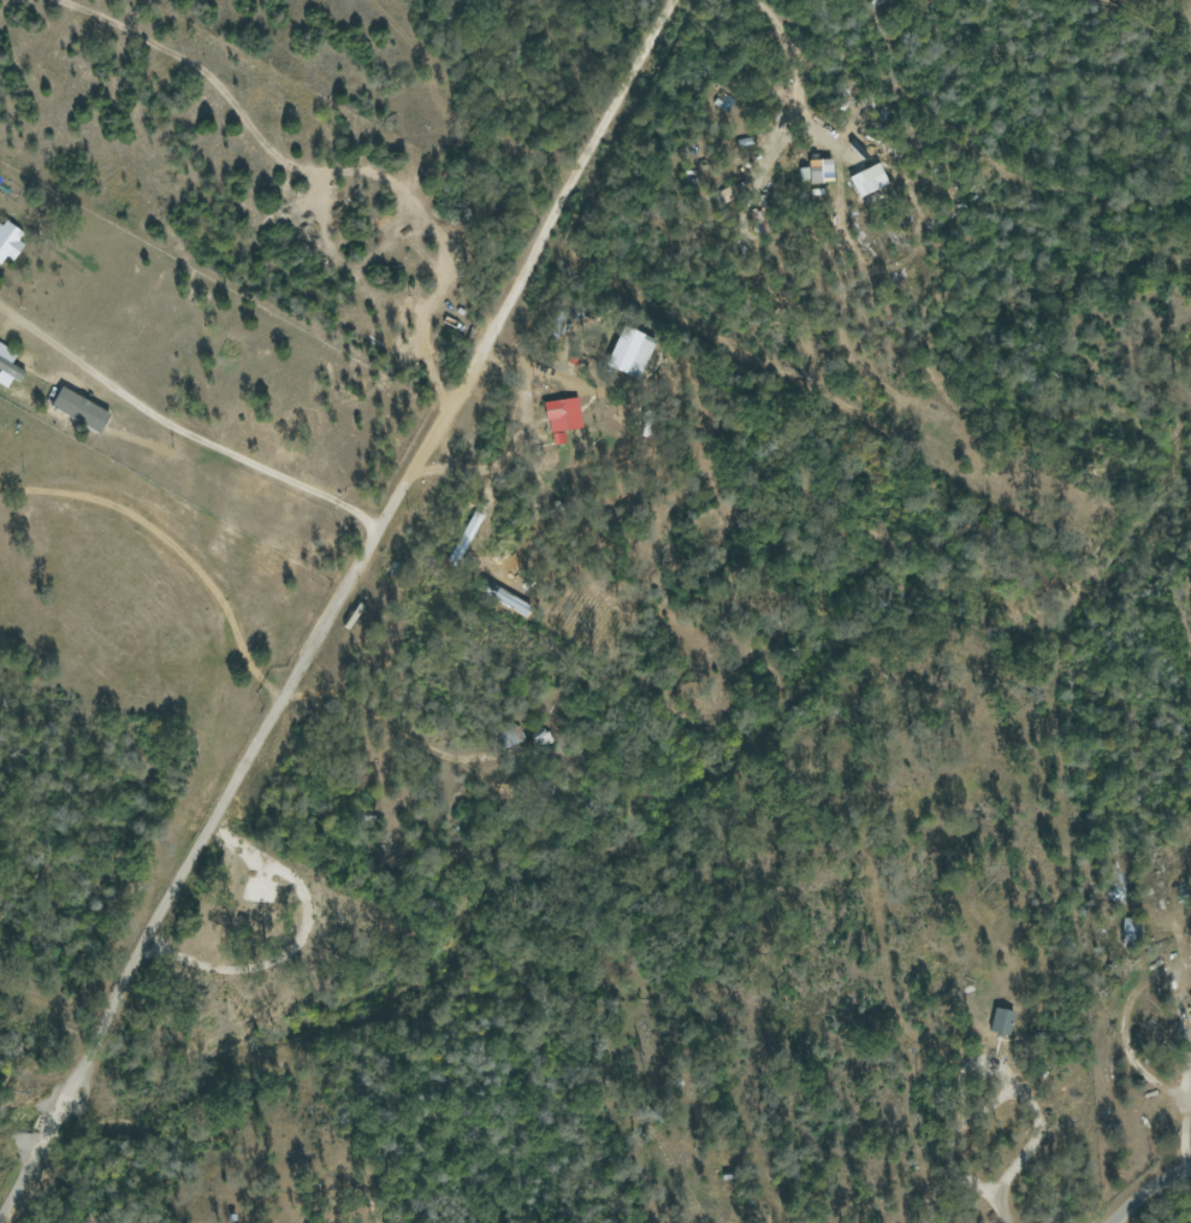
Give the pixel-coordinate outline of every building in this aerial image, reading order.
[(798,168),(799,183),(834,182),(833,160),(808,161),(808,168),(798,168)] [(859,198),(889,184),(880,164),(850,177),(859,198)] [(718,191),(723,202),(738,196),(733,184),(718,191)] [(5,220),(1,226),(0,225),(0,265),(6,256),(11,260),(27,236),(5,220)] [(637,379),(655,341),(626,327),(608,365),(637,379)] [(0,343),(0,369),(0,370),(0,383),(8,388),(13,377),(20,381),(26,371),(12,363),(18,352),(0,343)] [(546,402),(552,445),(564,444),(562,431),(583,428),(578,398),(546,402)] [(531,606),(500,590),(495,599),(509,606),(508,609),(525,618),(531,606)] [(523,740),(516,724),(496,733),(503,749),(523,740)] [(551,741),(541,726),(528,736),(538,750),(551,741)] [(1009,1037),(1015,1012),(995,1007),(989,1031),(1009,1037)]
